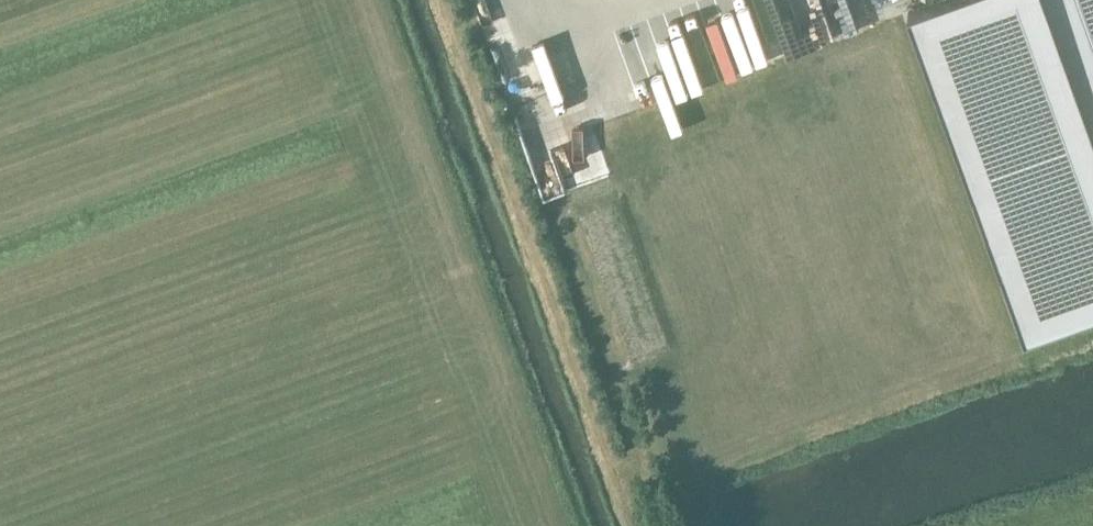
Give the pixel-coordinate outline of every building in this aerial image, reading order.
[(908,12),(1024,335),(1092,310),(1092,0),(940,0),(908,12)]
